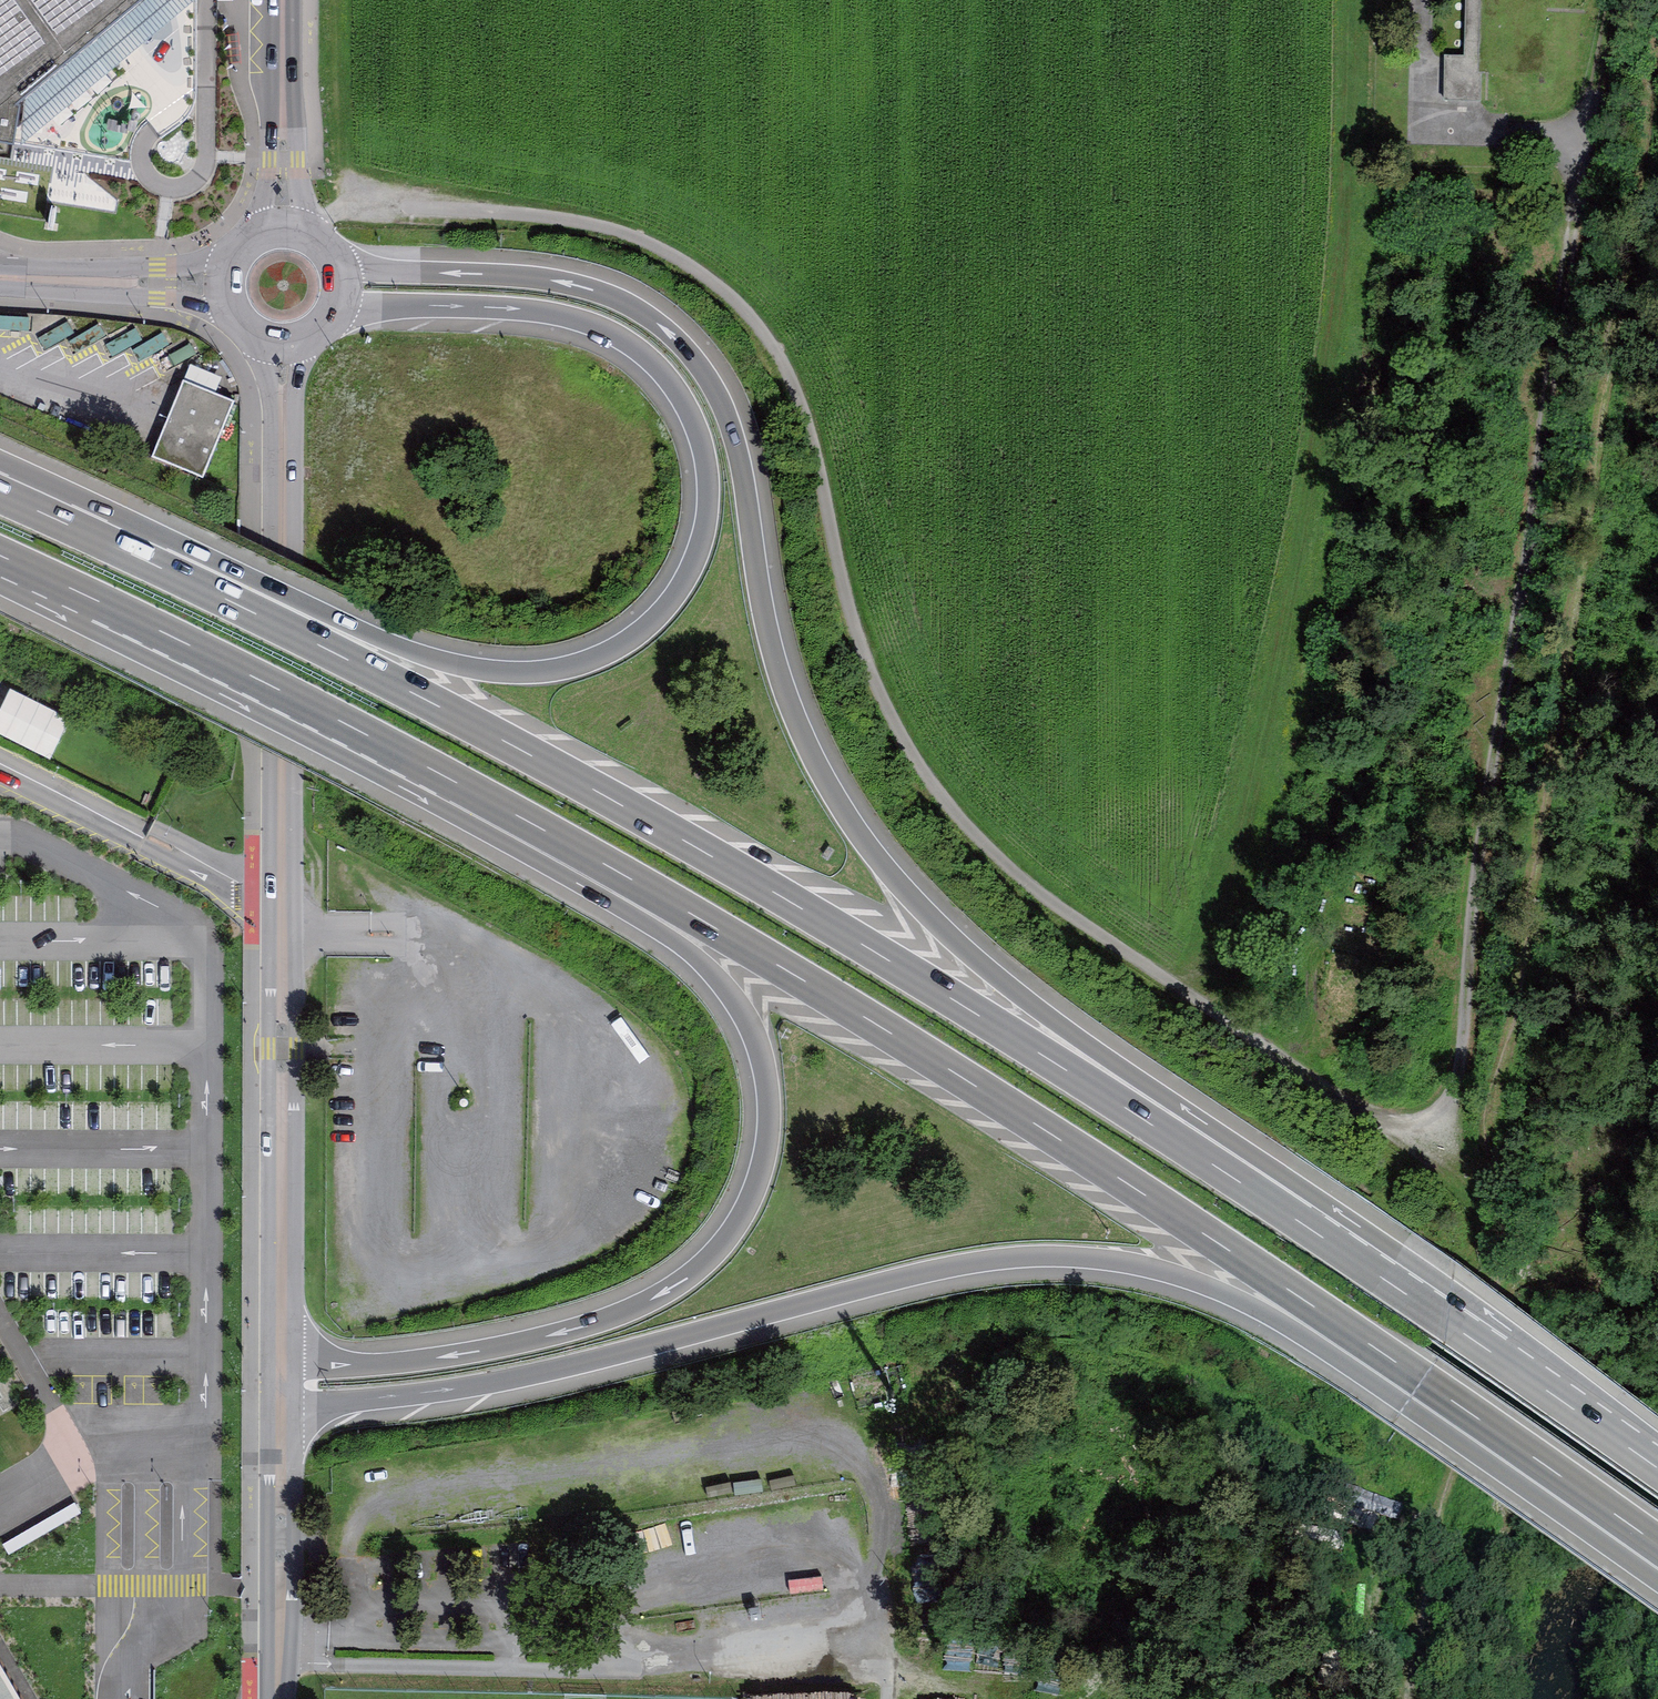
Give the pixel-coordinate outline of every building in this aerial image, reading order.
[(12,151),(19,109),(128,18),(149,0),(0,0),(0,148),(12,151)] [(1465,57),(1444,56),(1443,101),(1480,102),(1482,0),(1466,0),(1465,57)] [(234,404),(182,383),(152,458),(204,479),(234,404)] [(58,755),(77,714),(14,685),(0,716),(0,728),(58,755)] [(0,1622),(0,1698),(45,1698),(0,1622)]
